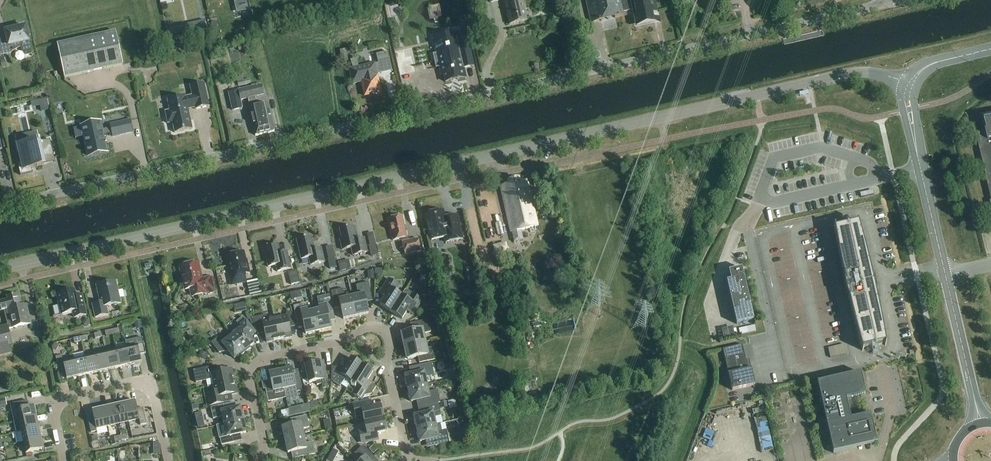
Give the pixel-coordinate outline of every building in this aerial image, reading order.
[(111,12),(124,9),(122,0),(108,0),(111,12)] [(509,25),(527,21),(524,9),(526,8),(524,0),(503,0),(509,25)] [(591,24),(627,15),(626,12),(632,11),(635,26),(654,21),(653,14),(658,12),(656,0),(586,0),(591,24)] [(204,21),(193,23),(195,31),(206,28),(204,21)] [(9,46),(11,45),(14,50),(20,46),(25,55),(32,53),(28,36),(30,35),(28,28),(26,29),(26,27),(5,32),(7,39),(0,41),(0,51),(1,55),(11,53),(9,46)] [(123,64),(116,32),(57,45),(64,77),(123,64)] [(436,53),(433,54),(436,68),(439,67),(441,75),(444,74),(445,82),(465,78),(463,68),(473,66),(466,33),(452,36),(455,46),(436,50),(436,53)] [(347,55),(345,50),(340,51),(341,57),(342,62),(348,61),(347,55)] [(380,93),(376,73),(380,72),(381,74),(392,71),(388,52),(376,55),(379,66),(375,66),(375,64),(358,68),(358,60),(358,59),(350,61),(353,69),(350,70),(353,84),(362,82),(365,96),(374,94),(375,95),(378,94),(378,93),(380,93)] [(415,73),(412,58),(405,60),(404,53),(397,55),(401,76),(415,73)] [(167,100),(170,111),(165,112),(168,124),(172,123),(175,133),(192,129),(188,110),(195,109),(195,110),(209,107),(204,83),(190,86),(192,96),(185,98),(185,96),(167,100)] [(261,85),(252,87),(254,97),(256,97),(263,95),(261,85)] [(254,97),(252,87),(228,93),(232,111),(242,108),(240,100),(247,99),(250,109),(249,109),(253,124),(255,136),(265,134),(259,106),(256,97),(254,97)] [(49,110),(47,99),(38,101),(41,112),(49,110)] [(268,104),(259,106),(265,134),(274,132),(272,120),(271,120),(268,104)] [(977,135),(990,198),(990,117),(984,119),(987,133),(977,135)] [(100,123),(81,127),(88,156),(107,152),(103,135),(112,133),(113,137),(132,133),(130,121),(110,125),(111,129),(102,131),(100,123)] [(31,169),(42,166),(41,165),(55,162),(50,140),(40,142),(40,140),(17,145),(21,163),(18,164),(20,176),(32,173),(31,169)] [(523,239),(521,229),(538,225),(527,181),(519,182),(518,180),(508,182),(508,185),(500,187),(511,231),(512,231),(514,241),(523,239)] [(443,211),(425,215),(430,238),(431,241),(445,238),(446,243),(462,239),(457,216),(444,219),(443,211)] [(409,237),(407,237),(402,216),(388,219),(393,241),(402,239),(403,242),(402,243),(405,255),(421,251),(418,239),(410,241),(409,237)] [(858,221),(856,221),(857,223),(835,228),(835,226),(834,226),(836,240),(839,257),(842,268),(844,281),(843,282),(847,297),(848,297),(852,312),(855,327),(858,338),(862,351),(863,351),(863,349),(885,344),(885,346),(886,346),(884,334),(881,318),(879,310),(878,302),(875,288),(877,288),(874,277),(872,278),(870,270),(869,262),(865,248),(863,238),(860,231),(858,221)] [(340,240),(342,250),(351,248),(353,256),(368,252),(364,239),(357,240),(356,237),(357,237),(354,227),(340,230),(342,239),(340,240)] [(296,240),(301,260),(309,258),(310,265),(325,262),(321,248),(314,250),(313,247),(314,247),(311,237),(296,240)] [(505,242),(495,244),(498,256),(508,253),(505,242)] [(287,252),(280,253),(278,244),(263,248),(268,267),(276,266),(277,272),(291,269),(287,252)] [(370,246),(372,257),(378,255),(376,244),(370,246)] [(232,277),(230,278),(231,286),(246,282),(245,274),(250,273),(248,265),(246,265),(243,252),(241,253),(239,252),(235,252),(234,254),(227,256),(232,277)] [(328,259),(331,269),(337,268),(334,258),(328,259)] [(339,261),(341,269),(352,267),(350,258),(339,261)] [(184,264),(185,266),(179,267),(182,281),(184,282),(186,290),(191,289),(193,297),(215,292),(212,277),(202,279),(198,263),(193,264),(192,263),(191,262),(185,263),(184,264)] [(475,281),(472,267),(466,268),(469,282),(475,281)] [(731,281),(727,282),(736,324),(754,320),(742,269),(729,272),(731,281)] [(288,273),(291,285),(300,283),(297,271),(288,273)] [(248,280),(251,294),(263,292),(260,277),(248,280)] [(380,305),(391,312),(401,296),(395,292),(399,286),(388,279),(379,294),(385,297),(380,305)] [(96,286),(100,304),(92,306),(95,318),(108,315),(106,307),(121,304),(116,282),(96,286)] [(358,296),(352,297),(356,317),(369,314),(365,299),(372,297),(369,283),(356,286),(358,296)] [(291,291),(293,298),(303,296),(302,289),(291,291)] [(356,317),(352,297),(345,299),(343,289),(331,292),(334,306),(340,304),(343,320),(356,317)] [(415,312),(422,301),(412,294),(406,290),(406,291),(405,290),(401,296),(391,312),(402,319),(407,311),(413,315),(415,312)] [(57,295),(61,315),(73,312),(74,318),(86,315),(82,296),(76,297),(75,291),(57,295)] [(0,302),(0,311),(5,310),(8,325),(0,327),(0,348),(12,345),(9,329),(31,324),(26,305),(20,306),(17,295),(7,298),(8,300),(0,302)] [(320,310),(314,312),(318,331),(331,328),(327,313),(333,312),(330,298),(320,301),(321,306),(319,307),(320,310)] [(247,301),(235,303),(236,311),(248,310),(247,301)] [(423,314),(433,308),(424,302),(419,311),(423,314)] [(318,331),(314,312),(308,313),(307,309),(305,310),(304,304),(293,307),(296,320),(302,319),(306,334),(318,331)] [(287,317),(275,319),(279,340),(291,337),(289,326),(294,324),(292,312),(286,313),(287,317)] [(279,340),(275,319),(267,321),(266,315),(251,319),(257,332),(264,331),(267,343),(279,340)] [(239,325),(230,332),(233,336),(246,352),(250,349),(250,346),(254,344),(250,338),(255,334),(243,318),(237,323),(239,325)] [(404,341),(405,346),(425,342),(423,334),(431,332),(428,320),(413,323),(415,331),(402,334),(402,335),(401,336),(402,342),(404,341)] [(739,329),(740,335),(756,331),(754,326),(739,329)] [(724,328),(725,336),(733,335),(732,327),(724,328)] [(246,352),(233,336),(230,332),(218,342),(216,340),(211,343),(219,353),(226,348),(234,359),(239,356),(241,356),(246,352)] [(137,345),(126,348),(130,365),(142,363),(142,362),(141,362),(140,355),(146,354),(142,338),(136,339),(137,345)] [(425,342),(405,346),(406,351),(404,352),(406,358),(407,358),(408,359),(420,356),(422,363),(434,360),(432,348),(426,349),(425,342)] [(723,350),(732,391),(755,386),(749,360),(746,361),(742,345),(723,350)] [(828,348),(830,358),(846,354),(844,345),(828,348)] [(126,348),(116,350),(120,368),(130,365),(126,348)] [(116,350),(105,352),(109,370),(120,368),(116,350)] [(198,357),(206,360),(208,354),(201,351),(198,357)] [(105,352),(95,355),(99,372),(109,370),(105,352)] [(95,355),(84,357),(88,375),(99,372),(95,355)] [(78,377),(74,360),(63,362),(62,356),(56,357),(59,373),(65,372),(67,379),(66,379),(66,380),(78,377)] [(84,357),(74,360),(78,377),(88,375),(84,357)] [(345,378),(351,382),(362,365),(351,358),(343,372),(338,369),(338,367),(332,367),(331,381),(340,387),(345,378)] [(305,366),(309,383),(314,382),(316,383),(317,385),(322,384),(323,389),(329,388),(323,362),(312,364),(311,363),(310,362),(308,363),(307,364),(306,365),(305,366)] [(407,386),(408,389),(427,385),(425,378),(434,376),(431,363),(418,366),(419,373),(405,377),(406,379),(405,381),(406,385),(407,386)] [(362,365),(351,382),(357,386),(352,394),(357,398),(371,395),(376,387),(367,382),(373,372),(362,365)] [(212,380),(213,386),(233,382),(232,377),(233,377),(232,369),(226,370),(226,371),(218,373),(216,366),(193,371),(196,383),(212,380)] [(292,369),(280,371),(286,398),(298,395),(298,392),(303,391),(300,379),(295,380),(292,369)] [(280,371),(269,374),(272,385),(265,387),(268,402),(286,398),(280,371)] [(825,418),(817,420),(821,435),(828,434),(833,454),(877,444),(870,415),(851,419),(846,400),(866,395),(861,373),(817,383),(825,418)] [(233,382),(213,386),(215,392),(207,394),(210,406),(224,403),(223,396),(231,394),(232,395),(237,394),(235,386),(234,386),(233,382)] [(427,406),(438,403),(440,403),(437,390),(428,392),(427,385),(408,389),(409,392),(408,394),(409,398),(410,400),(411,402),(425,399),(427,406)] [(14,423),(36,418),(34,406),(33,406),(33,407),(29,408),(27,401),(10,405),(14,423)] [(136,402),(124,404),(128,422),(139,419),(141,425),(147,424),(143,408),(137,410),(135,402),(136,402)] [(363,416),(364,423),(383,419),(382,415),(384,413),(383,409),(381,408),(380,406),(372,408),(371,402),(353,406),(356,417),(363,416)] [(416,426),(417,429),(435,425),(434,418),(441,416),(438,403),(427,406),(428,414),(414,417),(415,419),(414,421),(415,425),(416,426)] [(124,404),(114,407),(118,424),(128,422),(124,404)] [(223,417),(224,424),(243,420),(240,408),(227,411),(226,405),(211,408),(213,419),(223,417)] [(310,413),(308,405),(302,406),(303,414),(310,413)] [(114,407),(103,409),(107,427),(118,424),(114,407)] [(107,427),(103,409),(92,412),(94,419),(88,421),(91,433),(97,432),(96,429),(107,427)] [(282,428),(285,441),(304,437),(302,429),(309,428),(307,416),(294,419),(295,425),(282,428)] [(16,433),(21,432),(39,428),(36,418),(14,423),(16,433)] [(383,419),(364,423),(366,430),(359,432),(362,443),(365,443),(378,440),(377,434),(386,431),(386,430),(387,428),(386,423),(384,423),(383,419)] [(246,433),(243,420),(224,424),(217,426),(219,433),(221,445),(232,443),(231,436),(240,434),(246,433)] [(435,425),(417,429),(418,432),(417,434),(417,438),(419,439),(420,442),(434,439),(436,446),(449,443),(446,430),(437,432),(435,425)] [(21,432),(23,443),(41,439),(39,428),(21,432)] [(771,430),(760,433),(762,441),(773,439),(771,430)] [(304,437),(285,441),(288,453),(301,451),(302,457),(315,454),(312,442),(305,444),(304,437)] [(41,439),(23,443),(26,454),(43,450),(44,450),(41,439)] [(815,445),(803,446),(804,452),(799,453),(800,460),(817,460),(815,445)] [(368,460),(373,456),(364,447),(362,447),(354,454),(360,460),(369,460),(368,460)] [(336,458),(339,452),(333,449),(331,455),(336,458)]
